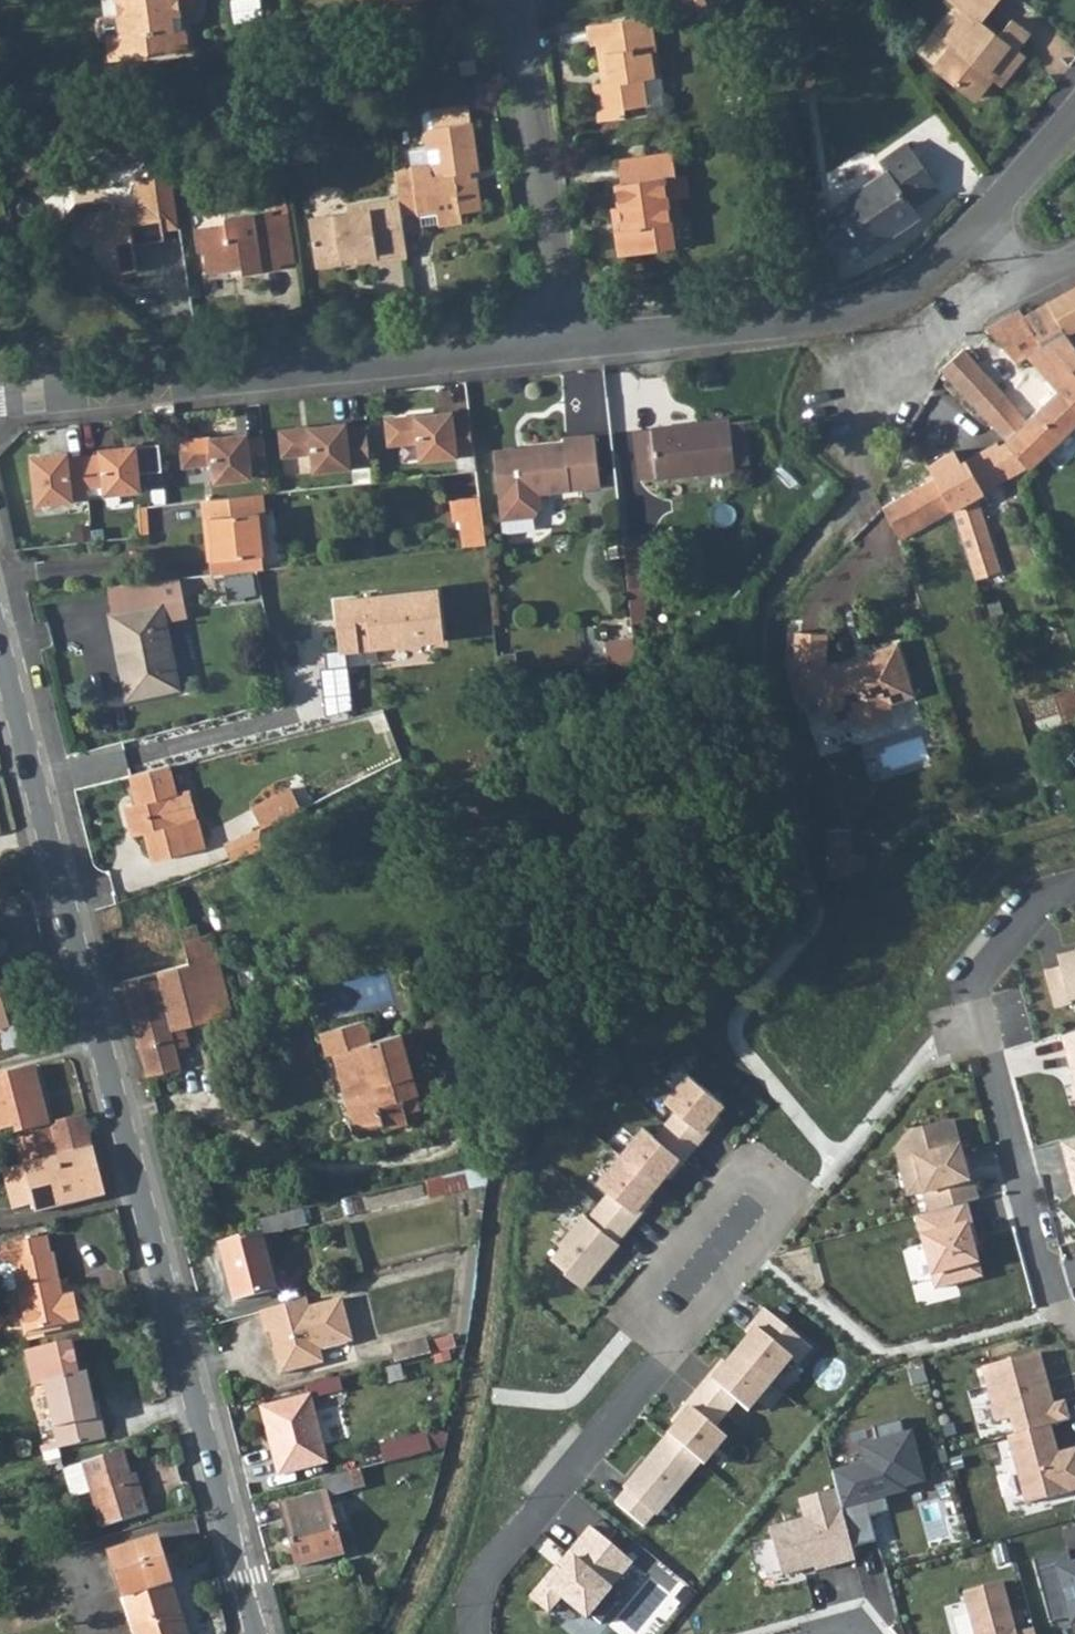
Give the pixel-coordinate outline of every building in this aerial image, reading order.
[(117,42),(117,46),(120,69),(196,57),(193,35),(184,35),(183,22),(189,22),(187,0),(126,0),(129,20),(132,41),(117,42)] [(392,8),(435,2),(435,0),(391,0),(392,8)] [(967,14),(946,39),(953,45),(936,68),(974,100),(993,78),(1000,84),(1022,58),(1014,50),(1026,36),(1010,23),(996,39),(982,27),(1003,0),(951,0),(967,14)] [(656,12),(596,21),(598,38),(606,39),(611,78),(601,78),(605,116),(633,112),(632,102),(652,98),(648,72),(664,70),(656,12)] [(132,41),(129,20),(106,24),(109,47),(117,46),(117,42),(132,41)] [(420,174),(401,177),(405,201),(408,215),(427,212),(428,225),(446,223),(446,226),(469,223),(468,212),(489,210),(483,170),(487,171),(479,117),(478,117),(476,101),(432,107),(428,112),(434,149),(446,148),(449,164),(419,167),(420,174)] [(821,215),(819,216),(822,234),(838,255),(846,249),(855,260),(919,214),(913,204),(937,186),(903,137),(878,157),(887,168),(821,215)] [(632,228),(625,229),(629,253),(683,245),(676,198),(673,175),(689,173),(685,150),(629,157),(633,182),(627,182),(632,228)] [(180,178),(176,156),(161,158),(164,180),(144,183),(149,212),(125,216),(124,210),(118,205),(85,210),(76,223),(78,237),(93,235),(95,251),(106,250),(109,265),(131,280),(148,277),(143,244),(157,242),(158,249),(174,246),(173,235),(188,232),(180,178)] [(689,173),(673,175),(676,198),(698,194),(695,172),(689,173)] [(408,215),(405,201),(355,208),(355,214),(318,220),(326,267),(353,264),(352,256),(365,255),(366,262),(386,259),(388,262),(415,258),(408,215)] [(286,269),(279,221),(277,215),(231,222),(231,229),(205,232),(209,261),(214,260),(216,278),(249,275),(249,280),(287,276),(286,269)] [(297,219),(279,221),(286,269),(304,267),(297,219)] [(1047,302),(1066,336),(1074,331),(1074,286),(1047,302)] [(1047,302),(1025,315),(1027,321),(1043,348),(1064,337),(1066,336),(1047,302)] [(941,373),(956,388),(1004,442),(1030,470),(1074,430),(1074,352),(1068,343),(1064,337),(1043,348),(1027,321),(1025,315),(1019,308),(986,327),(1020,363),(1030,358),(1058,390),(1028,418),(966,348),(942,371),(941,373)] [(172,414),(172,404),(149,406),(150,416),(172,414)] [(452,414),(387,421),(390,447),(419,444),(421,462),(477,455),(473,417),(453,419),(452,414)] [(651,457),(633,458),(636,485),(732,473),(732,468),(747,467),(742,424),(728,425),(720,423),(650,431),(651,457)] [(285,434),(288,460),(317,457),(319,475),(376,467),(371,429),(351,431),(351,426),(285,434)] [(650,431),(630,434),(633,458),(651,457),(650,431)] [(273,471),(270,441),(253,443),(252,438),(187,446),(189,472),(219,468),(221,486),(258,482),(256,473),(273,471)] [(546,500),(602,494),(595,438),(566,441),(565,447),(499,454),(505,506),(507,529),(540,525),(548,515),(546,500)] [(996,443),(933,478),(950,513),(973,583),(999,574),(974,499),(1017,475),(1030,470),(1004,442),(997,445),(996,443)] [(92,462),(95,491),(112,490),(113,499),(148,494),(143,450),(107,455),(108,460),(92,462)] [(74,459),(39,463),(44,510),(96,504),(95,491),(92,462),(75,464),(74,459)] [(933,478),(882,506),(902,539),(950,513),(933,478)] [(258,498),(211,504),(214,524),(210,524),(212,548),(217,551),(217,562),(212,562),(214,584),(267,581),(258,498)] [(460,523),(466,567),(489,566),(485,521),(480,521),(460,523)] [(644,530),(623,531),(629,591),(645,591),(644,580),(648,580),(644,530)] [(256,582),(229,588),(234,609),(261,604),(256,582)] [(114,617),(112,617),(130,704),(182,694),(167,626),(163,607),(187,603),(184,586),(111,592),(114,617)] [(163,607),(167,626),(191,621),(187,603),(163,607)] [(446,609),(341,617),(342,637),(348,636),(349,647),(344,647),(345,667),(450,659),(446,609)] [(845,671),(839,665),(829,669),(832,633),(796,630),(793,675),(800,698),(817,693),(825,723),(845,716),(851,716),(853,725),(864,731),(888,725),(899,704),(914,698),(900,645),(872,654),(868,664),(845,671)] [(872,654),(839,665),(845,671),(868,664),(872,654)] [(173,775),(134,782),(140,812),(128,815),(133,845),(146,842),(152,870),(205,860),(193,801),(179,803),(173,775)] [(262,818),(270,838),(316,820),(306,798),(262,818)] [(235,854),(241,871),(278,858),(271,841),(235,854)] [(183,963),(125,979),(150,1078),(184,1069),(179,1049),(192,1046),(188,1031),(235,1019),(213,927),(198,931),(195,921),(181,925),(187,955),(182,957),(183,963)] [(1056,955),(1059,967),(1045,971),(1055,1005),(1074,1000),(1074,950),(1056,955)] [(11,1026),(1,989),(0,989),(0,1029),(11,1026)] [(367,1022),(321,1034),(326,1056),(336,1054),(355,1131),(382,1125),(384,1131),(407,1126),(405,1116),(418,1113),(415,1101),(419,1101),(402,1037),(373,1044),(367,1022)] [(1055,1038),(1066,1079),(1069,1078),(1071,1086),(1068,1087),(1074,1108),(1074,1033),(1055,1038)] [(14,1131),(15,1133),(51,1124),(33,1067),(11,1074),(0,1077),(0,1135),(14,1131)] [(673,1115),(663,1127),(686,1147),(721,1106),(682,1072),(657,1101),(673,1115)] [(51,1124),(15,1133),(24,1166),(95,1149),(86,1115),(51,1124)] [(966,1205),(971,1204),(966,1184),(962,1185),(957,1166),(946,1125),(903,1137),(889,1154),(893,1167),(908,1163),(917,1195),(923,1217),(966,1205)] [(633,1129),(613,1153),(653,1186),(686,1147),(663,1127),(649,1142),(633,1129)] [(1053,1140),(1074,1215),(1074,1133),(1053,1140)] [(95,1149),(24,1166),(37,1215),(106,1197),(95,1149)] [(605,1195),(597,1206),(621,1226),(653,1186),(613,1153),(589,1182),(605,1195)] [(435,1197),(489,1181),(484,1163),(430,1179),(435,1197)] [(908,1163),(893,1167),(902,1200),(917,1195),(908,1163)] [(961,1165),(957,1166),(962,1185),(966,1184),(961,1165)] [(966,1205),(923,1217),(915,1218),(932,1288),(984,1275),(966,1205)] [(577,1212),(542,1258),(581,1288),(615,1244),(610,1240),(621,1226),(597,1206),(586,1218),(577,1212)] [(302,1207),(262,1218),(267,1238),(305,1227),(302,1207)] [(0,1248),(0,1258),(2,1265),(13,1263),(18,1284),(29,1333),(82,1322),(76,1295),(65,1297),(56,1253),(53,1254),(49,1238),(0,1248)] [(269,1240),(267,1238),(224,1249),(237,1301),(281,1290),(269,1240)] [(306,1300),(257,1314),(264,1334),(268,1333),(281,1376),(324,1364),(320,1350),(349,1342),(336,1301),(309,1310),(306,1300)] [(680,1408),(686,1412),(711,1433),(730,1409),(744,1420),(789,1365),(795,1370),(812,1349),(762,1309),(746,1329),(749,1332),(704,1388),(700,1384),(680,1408)] [(400,1362),(438,1350),(440,1356),(459,1349),(453,1331),(395,1349),(400,1362)] [(82,1375),(75,1341),(28,1350),(36,1386),(47,1383),(62,1448),(108,1438),(104,1416),(100,1417),(90,1374),(82,1375)] [(1005,1424),(1009,1440),(1044,1430),(1064,1425),(1059,1406),(1031,1414),(1029,1404),(1045,1400),(1034,1359),(977,1374),(992,1428),(1005,1424)] [(342,1376),(308,1385),(311,1396),(268,1408),(285,1471),(328,1461),(312,1400),(346,1392),(342,1376)] [(621,1491),(613,1499),(643,1526),(718,1443),(686,1412),(618,1488),(621,1491)] [(1003,1442),(1021,1509),(1074,1495),(1074,1457),(1074,1452),(1044,1460),(1042,1451),(1050,1449),(1044,1430),(1009,1440),(1003,1442)] [(868,1464),(837,1472),(857,1546),(877,1541),(871,1517),(890,1512),(886,1497),(928,1486),(913,1432),(863,1445),(868,1464)] [(381,1445),(386,1463),(432,1451),(429,1438),(427,1433),(381,1445)] [(441,1434),(429,1438),(432,1451),(450,1446),(452,1438),(441,1434)] [(66,1469),(62,1448),(45,1451),(50,1473),(66,1469)] [(125,1451),(83,1464),(103,1527),(150,1513),(145,1496),(139,1498),(125,1451)] [(352,1471),(323,1479),(326,1493),(283,1503),(299,1567),(342,1555),(328,1500),(357,1493),(352,1471)] [(849,1565),(831,1496),(794,1506),(800,1526),(764,1536),(776,1581),(809,1572),(810,1576),(849,1565)] [(635,1565),(588,1524),(529,1596),(548,1613),(561,1599),(586,1619),(635,1565)] [(112,1554),(125,1598),(172,1584),(159,1540),(112,1554)] [(74,1548),(54,1553),(68,1597),(87,1591),(74,1548)] [(1028,1565),(1045,1628),(1074,1620),(1074,1568),(1067,1570),(1063,1555),(1028,1565)] [(172,1584),(125,1598),(138,1633),(189,1633),(172,1584)] [(998,1588),(958,1599),(968,1633),(1010,1633),(998,1588)]
